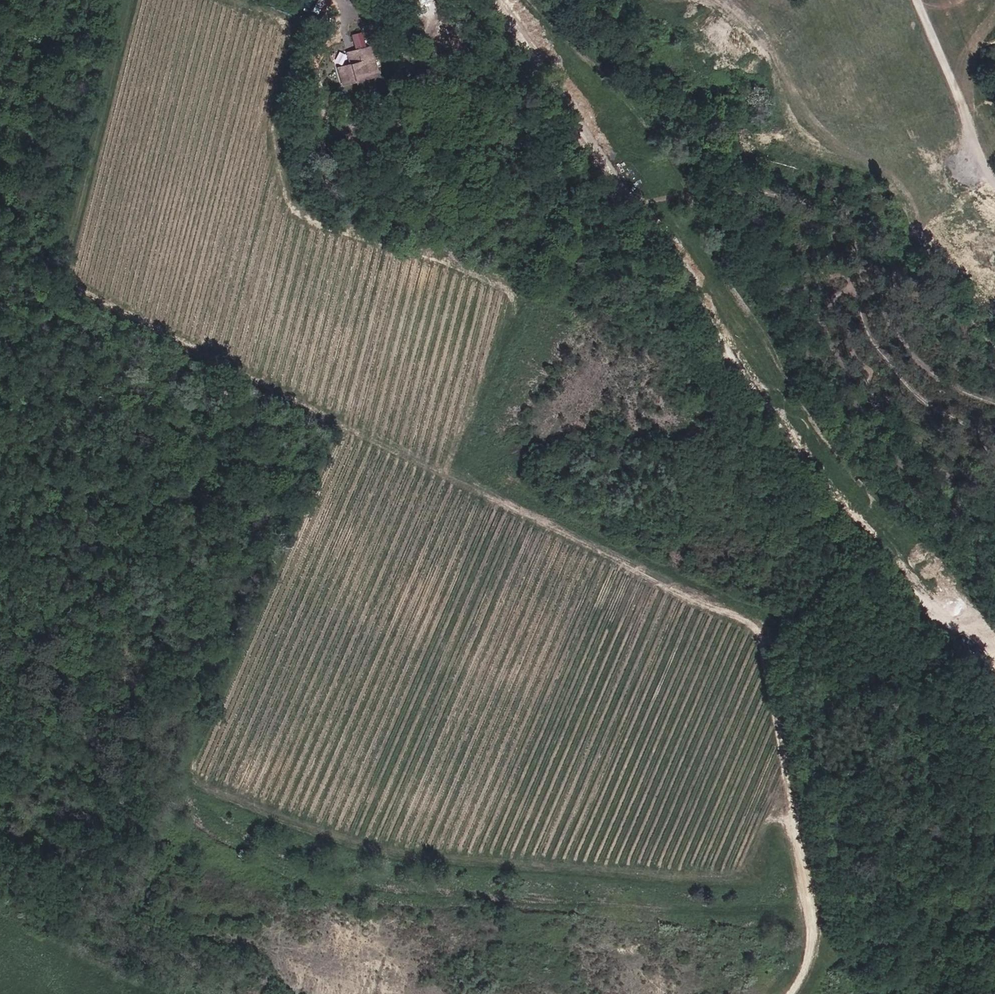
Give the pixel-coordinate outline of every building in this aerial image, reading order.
[(350,63),(339,65),(342,83),(380,77),(375,45),(347,49),(350,63)]
